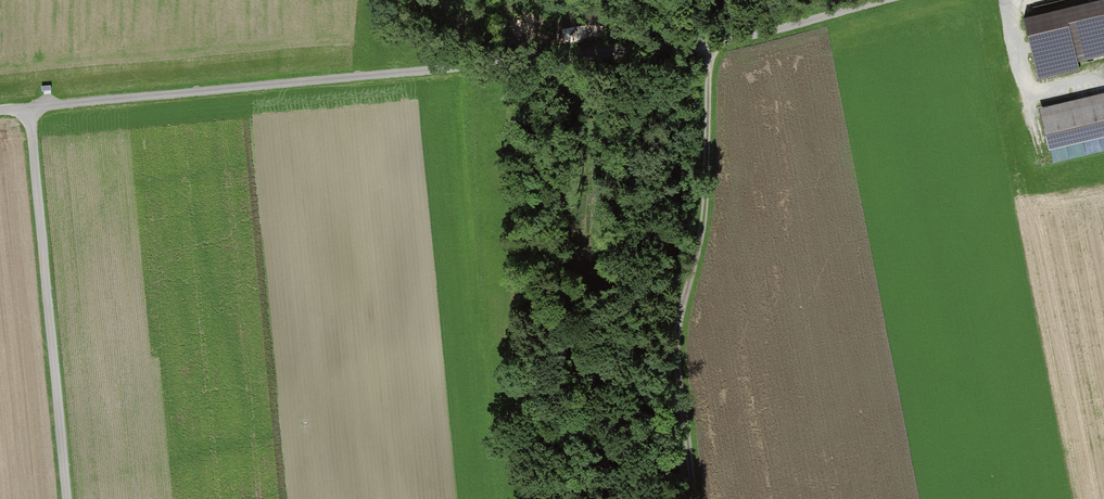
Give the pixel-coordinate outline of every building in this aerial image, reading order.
[(1024,24),(1038,82),(1079,72),(1077,65),(1103,58),(1103,6),(1103,4),(1024,24)] [(504,31),(497,30),(495,39),(502,41),(504,31)] [(1037,111),(1047,154),(1103,141),(1103,96),(1037,111)]
